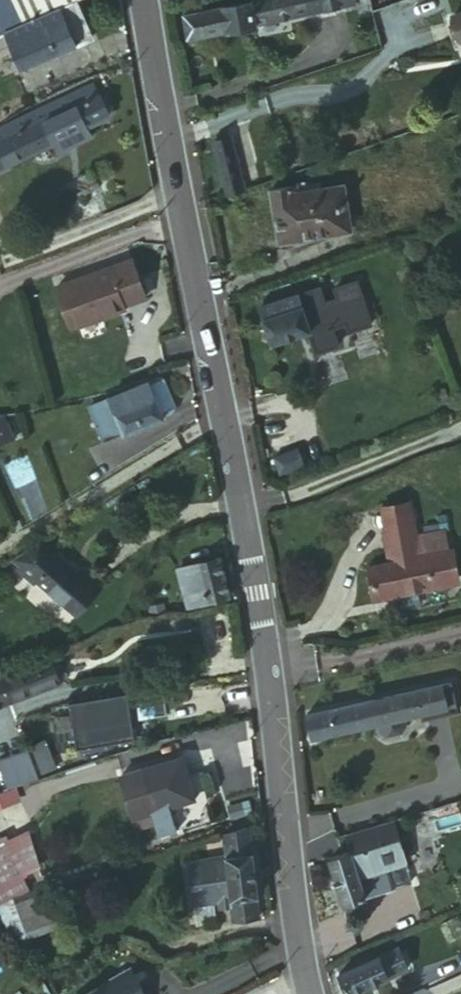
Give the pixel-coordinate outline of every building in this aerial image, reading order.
[(20,21),(1,29),(18,67),(88,35),(73,0),(63,0),(20,21)] [(20,21),(63,0),(11,0),(20,21)] [(306,14),(304,0),(237,0),(223,2),(223,7),(228,30),(228,34),(256,29),(256,23),(306,14)] [(369,13),(367,1),(366,0),(304,0),(306,14),(355,6),(356,15),(369,13)] [(184,38),(228,30),(223,7),(181,15),(184,38)] [(458,38),(460,37),(460,8),(448,13),(458,38)] [(87,127),(107,116),(104,110),(111,107),(104,95),(97,98),(91,85),(8,125),(0,131),(0,168),(2,172),(54,145),(87,127)] [(93,138),(87,127),(54,145),(61,158),(93,138)] [(211,139),(226,189),(243,183),(229,133),(211,139)] [(276,239),(345,230),(342,185),(316,187),(315,181),(269,187),(276,239)] [(151,292),(139,255),(64,280),(78,321),(130,303),(129,299),(151,292)] [(325,321),(400,294),(392,271),(316,299),(325,321)] [(293,294),(255,306),(267,344),(306,331),(293,294)] [(143,379),(144,380),(160,415),(169,410),(171,403),(159,377),(153,374),(142,378),(143,379)] [(113,413),(122,432),(160,416),(160,415),(144,380),(105,397),(113,413)] [(99,444),(106,439),(97,420),(113,413),(105,397),(82,407),(99,444)] [(113,413),(97,420),(106,439),(122,432),(113,413)] [(16,442),(4,415),(0,417),(0,449),(16,442)] [(278,475),(306,469),(302,450),(274,456),(278,475)] [(373,514),(378,533),(407,526),(401,506),(373,514)] [(429,527),(443,524),(441,514),(427,517),(429,527)] [(407,526),(378,533),(383,551),(400,545),(403,562),(443,553),(439,535),(411,539),(407,526)] [(19,551),(26,559),(38,547),(41,551),(53,538),(49,534),(19,551)] [(38,547),(26,559),(41,575),(44,572),(82,610),(107,584),(93,570),(89,574),(53,538),(41,551),(38,547)] [(400,545),(383,551),(386,566),(403,562),(400,545)] [(445,552),(443,553),(403,562),(386,566),(361,573),(367,600),(451,579),(445,552)] [(178,567),(187,603),(223,594),(228,593),(219,558),(214,559),(178,567)] [(0,676),(0,679),(8,701),(60,681),(57,675),(70,670),(62,648),(21,662),(23,667),(0,676)] [(0,679),(0,704),(8,701),(0,679)] [(436,708),(420,712),(421,717),(456,709),(450,683),(432,687),(436,708)] [(85,697),(91,731),(160,719),(159,712),(158,707),(154,684),(85,697)] [(420,712),(436,708),(432,687),(304,716),(309,739),(377,722),(379,731),(385,735),(399,732),(402,726),(400,717),(420,712)] [(165,706),(166,711),(193,707),(190,689),(163,694),(165,706)] [(149,810),(188,800),(177,756),(137,768),(115,775),(126,817),(149,810)] [(0,792),(0,805),(16,799),(12,788),(0,792)] [(346,850),(325,858),(341,902),(390,884),(382,864),(403,856),(389,818),(340,833),(346,850)] [(209,860),(215,904),(250,897),(253,897),(244,831),(218,838),(221,859),(209,860)] [(4,880),(18,875),(0,841),(0,882),(4,880)] [(190,907),(215,904),(209,860),(182,865),(190,907)] [(16,876),(4,880),(13,900),(24,896),(16,876)] [(13,900),(4,880),(0,882),(0,904),(13,900)] [(24,896),(13,900),(21,919),(31,915),(26,896),(24,896)] [(250,897),(215,904),(215,910),(224,908),(227,925),(254,923),(250,897)] [(13,900),(0,904),(0,921),(2,925),(21,919),(13,900)] [(31,915),(21,919),(2,925),(11,941),(37,934),(31,915)] [(423,942),(419,935),(336,971),(345,990),(391,970),(403,965),(399,954),(415,948),(413,945),(423,942)] [(118,968),(82,993),(137,993),(118,968)]
